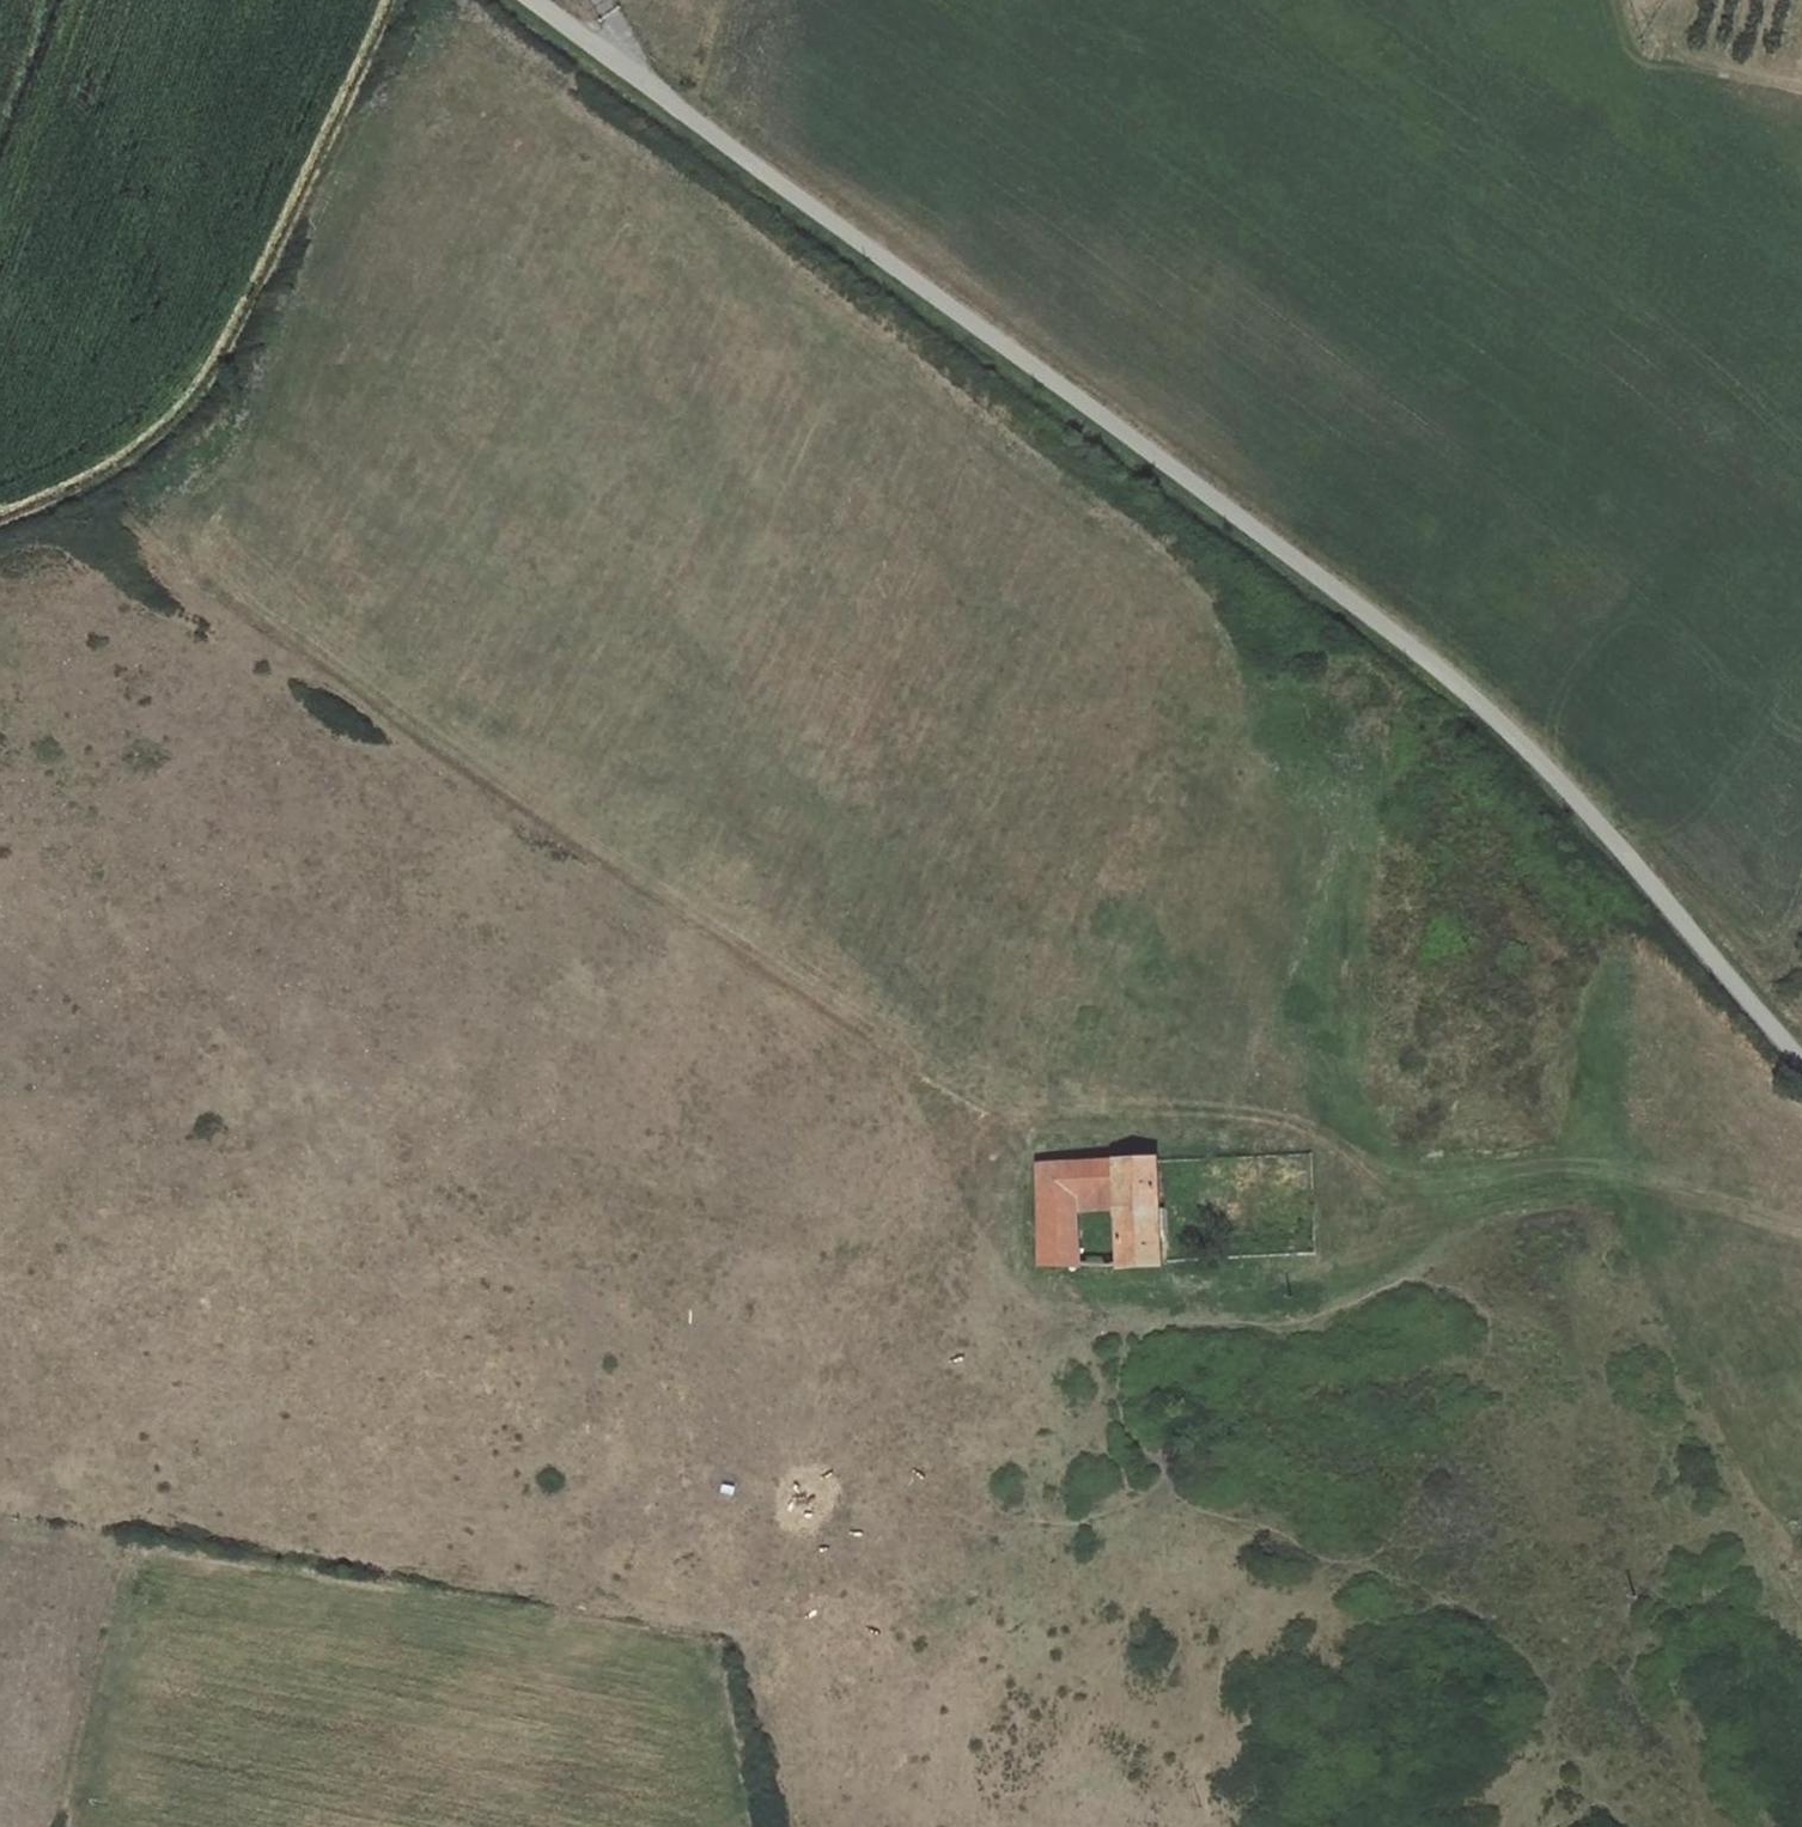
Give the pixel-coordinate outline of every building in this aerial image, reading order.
[(1161,1265),(1157,1161),(1040,1167),(1041,1265),(1078,1266),(1074,1211),(1073,1185),(1118,1182),(1119,1208),(1122,1268),(1161,1265)] [(1073,1185),(1074,1211),(1119,1208),(1118,1182),(1073,1185)]
